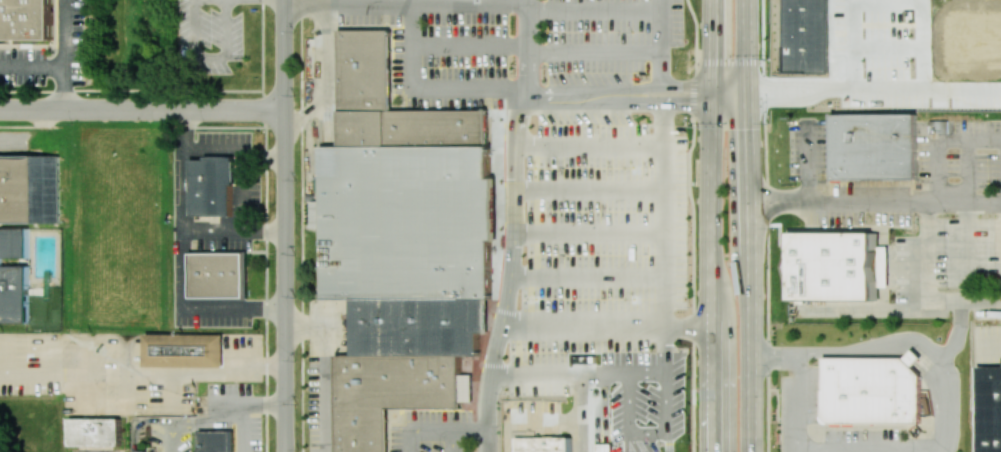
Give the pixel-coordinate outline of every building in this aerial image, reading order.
[(53,39),(53,0),(0,0),(0,39),(53,39)] [(918,114),(833,114),(832,180),(917,181),(918,114)] [(323,297),(353,297),(488,297),(490,297),(490,239),(497,239),(497,177),(490,177),(490,146),(323,146),(323,297)] [(59,156),(0,155),(0,222),(59,223),(59,156)] [(191,157),(190,215),(233,216),(233,157),(191,157)] [(28,323),(29,265),(2,265),(2,257),(29,258),(29,229),(0,228),(0,323),(28,323)] [(787,232),(872,232),(872,301),(787,301),(787,232)] [(872,232),(878,232),(878,246),(888,246),(888,287),(879,287),(878,301),(872,301),(872,232)] [(190,297),(246,298),(247,253),(191,252),(190,297)] [(353,297),(353,355),(460,356),(480,356),(480,332),(489,332),(488,297),(353,297)] [(145,366),(224,367),(224,334),(146,333),(145,366)] [(904,357),(910,351),(916,345),(933,363),(929,368),(921,376),(904,357)] [(387,408),(387,451),(336,451),(335,355),(353,355),(460,356),(460,408),(387,408)] [(824,357),(904,357),(921,376),(921,424),(830,424),(827,423),(825,422),(823,420),(823,417),(824,357)] [(977,451),(1000,451),(1000,366),(977,366),(977,451)] [(69,418),(120,418),(120,446),(69,446),(69,418)] [(231,431),(231,451),(224,451),(197,451),(200,451),(199,430),(231,431)] [(570,437),(570,451),(519,451),(519,437),(570,437)] [(611,443),(611,451),(594,451),(594,444),(611,443)]
